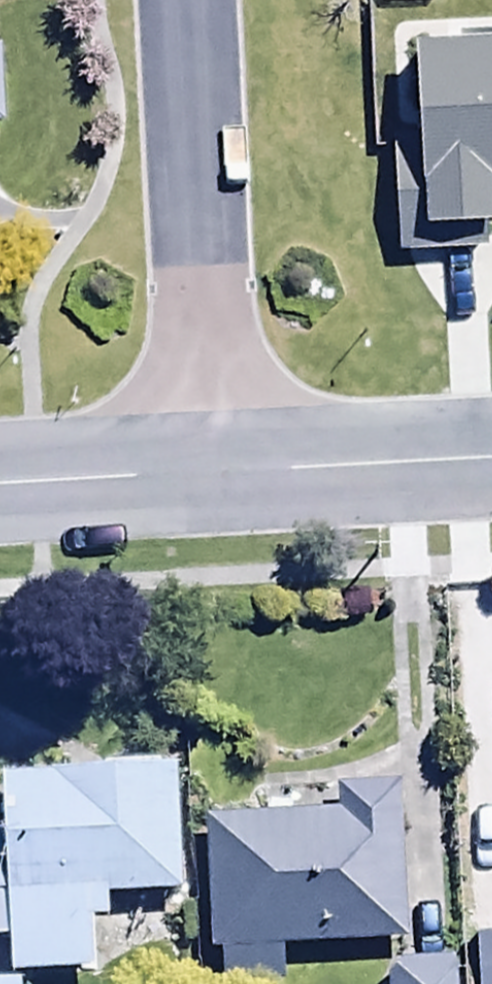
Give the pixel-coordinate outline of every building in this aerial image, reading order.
[(411,50),(416,162),(389,163),(393,257),(474,254),(473,229),(486,229),(485,197),(491,197),(491,47),(411,50)] [(6,979),(92,977),(91,928),(104,928),(103,903),(178,901),(175,776),(0,780),(0,943),(5,943),(6,979)] [(334,816),(201,820),(205,971),(281,969),(281,951),(402,948),(398,789),(334,791),(334,816)] [(474,934),(477,983),(491,983),(491,933),(474,934)] [(387,967),(388,983),(456,983),(455,965),(387,967)]
